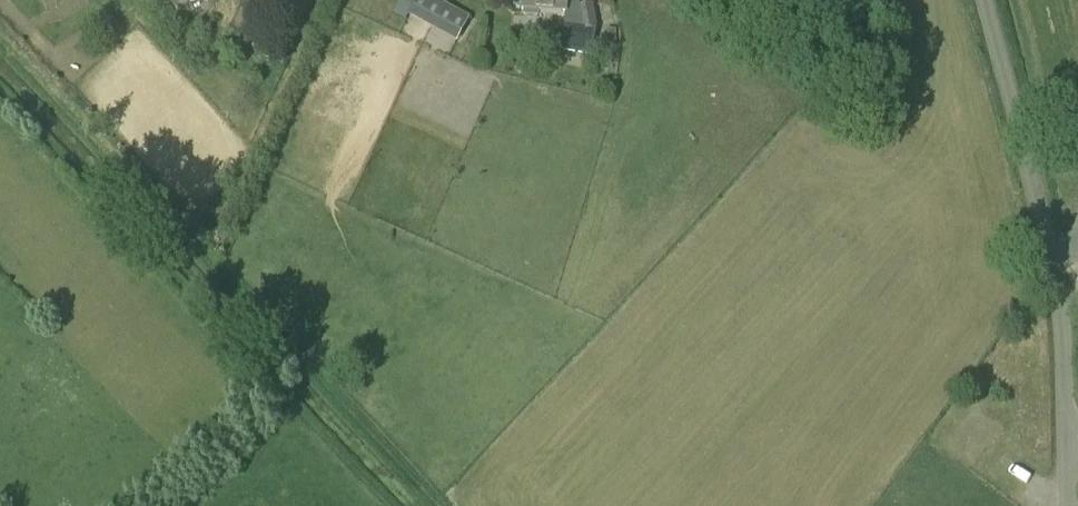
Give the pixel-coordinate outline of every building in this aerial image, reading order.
[(469,18),(435,0),(416,0),(407,17),(456,44),(469,18)] [(517,5),(520,6),(519,13),(523,13),(522,17),(538,18),(539,14),(565,16),(559,53),(593,59),(596,31),(599,32),(593,6),(580,9),(578,1),(570,0),(517,0),(517,5)]
